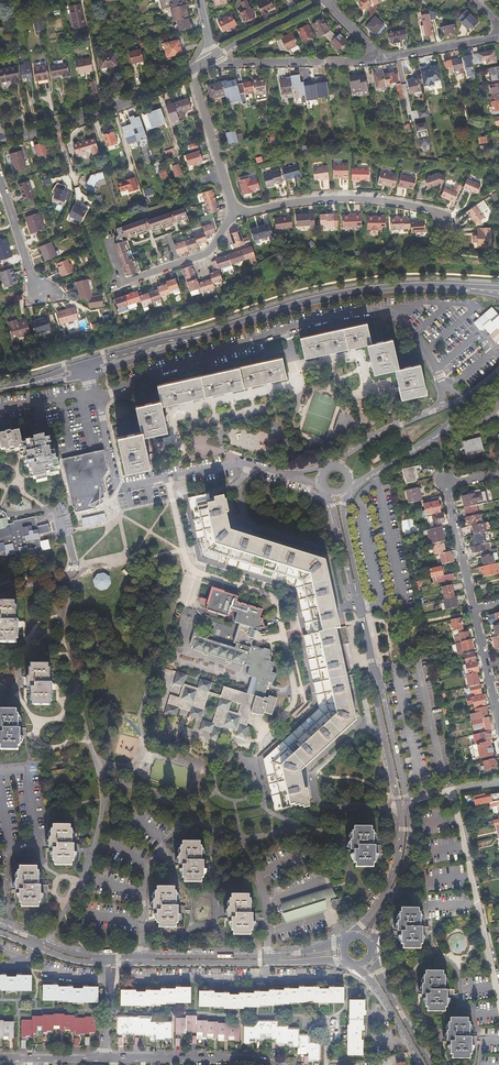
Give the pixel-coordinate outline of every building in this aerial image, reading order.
[(162,10),(171,8),(171,7),(182,5),(181,0),(160,0),(162,10)] [(242,14),(237,17),(241,23),(245,21),(245,22),(250,19),(251,20),(256,18),(254,14),(251,10),(247,0),(242,3),(246,11),(241,13),(242,14)] [(258,5),(263,15),(269,12),(268,11),(275,7),(271,0),(266,0),(258,5)] [(364,2),(360,4),(363,10),(372,5),(373,7),(369,12),(372,16),(377,10),(375,5),(372,0),(363,0),(364,2)] [(81,4),(73,6),(70,6),(75,28),(78,27),(85,26),(81,4)] [(177,20),(188,18),(185,5),(171,8),(174,21),(177,20)] [(467,10),(459,18),(462,22),(462,23),(469,30),(471,27),(473,29),(479,22),(467,10)] [(423,36),(434,34),(431,20),(430,14),(422,15),(424,24),(421,25),(423,36)] [(233,15),(219,22),(224,32),(238,25),(233,15)] [(384,24),(379,20),(376,17),(367,26),(375,34),(384,24)] [(190,28),(188,18),(177,20),(178,23),(174,24),(175,30),(179,29),(179,30),(190,28)] [(42,19),(34,20),(36,31),(44,30),(42,19)] [(331,41),(336,36),(331,30),(330,31),(324,20),(314,25),(320,36),(324,34),(331,41)] [(295,32),(300,41),(302,40),(303,41),(314,36),(309,25),(298,30),(298,31),(295,32)] [(454,25),(444,26),(445,29),(446,34),(456,32),(454,25)] [(391,42),(393,41),(401,40),(407,38),(406,30),(389,34),(391,42)] [(292,33),(282,38),(283,38),(277,41),(278,44),(277,44),(280,50),(287,50),(286,49),(288,49),(288,50),(297,46),(295,42),(296,41),(292,33)] [(347,41),(339,33),(336,36),(331,41),(330,42),(338,50),(347,41)] [(179,40),(165,43),(168,57),(182,53),(179,40)] [(130,51),(132,63),(144,61),(142,49),(130,51)] [(494,50),(475,54),(476,61),(486,59),(487,64),(497,62),(494,50)] [(115,54),(99,56),(102,73),(108,72),(107,67),(117,65),(115,54)] [(472,82),(476,81),(476,77),(475,77),(474,71),(472,72),(471,66),(473,66),(471,55),(464,56),(468,75),(471,75),(472,82)] [(93,70),(91,58),(76,61),(79,72),(93,70)] [(455,74),(464,72),(461,59),(458,60),(458,58),(445,61),(447,67),(449,67),(450,72),(454,71),(455,74)] [(46,60),(34,62),(36,78),(49,76),(46,60)] [(25,64),(20,65),(22,76),(26,75),(27,78),(32,77),(31,72),(32,72),(30,61),(24,62),(25,64)] [(67,63),(50,65),(52,75),(62,74),(63,75),(69,74),(67,63)] [(426,66),(420,67),(424,86),(428,85),(435,84),(434,79),(440,78),(437,64),(431,66),(432,69),(427,70),(426,66)] [(490,68),(493,80),(498,79),(498,66),(490,68)] [(0,70),(0,82),(12,80),(12,83),(19,82),(17,67),(0,70)] [(384,74),(383,71),(374,73),(377,88),(387,86),(387,85),(384,74)] [(394,72),(384,74),(387,85),(392,84),(392,82),(398,81),(397,74),(394,74),(394,72)] [(300,74),(290,75),(291,79),(293,93),(294,99),(302,97),(302,95),(304,95),(303,81),(300,82),(300,74)] [(321,76),(315,77),(318,96),(328,95),(327,85),(323,85),(321,76)] [(358,76),(349,77),(351,93),(361,92),(358,76)] [(359,76),(358,76),(361,92),(363,92),(364,96),(370,95),(366,76),(362,77),(362,79),(360,79),(360,77),(359,76)] [(253,80),(253,81),(255,90),(256,95),(267,92),(265,80),(261,81),(258,81),(258,80),(257,79),(253,80)] [(293,93),(291,79),(280,81),(282,94),(293,93)] [(410,94),(415,93),(422,91),(419,79),(412,80),(411,79),(408,80),(410,94)] [(223,82),(226,95),(230,108),(243,105),(238,84),(237,80),(228,83),(228,81),(223,82)] [(251,81),(238,84),(243,105),(248,103),(246,93),(254,91),(251,81)] [(310,81),(304,82),(306,100),(317,99),(315,83),(311,84),(310,81)] [(223,82),(208,86),(212,99),(226,95),(223,82)] [(491,84),(493,96),(498,95),(498,83),(491,84)] [(275,87),(267,88),(269,98),(277,97),(275,87)] [(189,99),(175,103),(179,119),(186,117),(185,111),(193,109),(189,99)] [(428,107),(429,111),(437,109),(436,102),(428,104),(428,107)] [(179,119),(175,103),(167,106),(172,121),(179,119)] [(420,117),(430,115),(429,111),(428,107),(418,109),(420,117)] [(152,112),(143,116),(147,129),(166,122),(162,110),(152,113),(152,112)] [(135,116),(130,117),(132,124),(134,129),(138,128),(140,133),(136,134),(139,143),(149,140),(140,116),(137,117),(136,118),(135,116)] [(426,122),(416,124),(421,146),(431,143),(426,122)] [(132,124),(122,128),(129,147),(139,143),(136,134),(134,129),(132,124)] [(235,148),(241,146),(239,139),(236,130),(236,128),(230,129),(230,132),(226,133),(228,139),(232,137),(235,148)] [(115,132),(105,135),(108,146),(118,143),(115,132)] [(84,143),(83,141),(74,143),(78,156),(83,155),(82,153),(87,151),(92,150),(93,153),(100,152),(96,139),(89,141),(84,143)] [(36,147),(33,148),(35,156),(39,155),(39,156),(50,153),(46,143),(36,146),(36,147)] [(199,150),(190,153),(190,154),(194,164),(203,161),(199,150)] [(22,151),(12,153),(14,162),(13,162),(16,172),(27,168),(22,151)] [(286,180),(288,179),(292,178),(294,177),(295,179),(301,177),(300,176),(301,176),(298,164),(282,169),(286,180)] [(349,164),(334,164),(334,177),(343,177),(349,177),(349,164)] [(180,165),(173,167),(176,178),(183,176),(180,165)] [(322,178),(330,177),(328,166),(313,168),(315,178),(322,177),(322,178)] [(353,168),(352,180),(357,181),(357,180),(361,180),(361,179),(363,180),(369,181),(370,169),(353,168)] [(166,170),(159,172),(162,179),(168,177),(166,170)] [(100,181),(106,179),(103,171),(91,175),(87,184),(95,188),(98,183),(99,183),(100,181)] [(277,183),(277,184),(283,182),(280,171),(271,173),(271,174),(264,175),(267,187),(275,185),(275,184),(275,183),(277,183)] [(391,185),(395,186),(398,175),(381,171),(378,183),(391,186),(391,185)] [(405,185),(408,186),(414,188),(416,177),(402,173),(399,185),(404,187),(405,185)] [(440,182),(444,184),(447,176),(439,173),(424,178),(427,188),(434,185),(433,183),(436,182),(437,183),(440,182)] [(250,191),(254,190),(261,189),(257,177),(247,180),(246,178),(240,180),(244,194),(251,192),(250,191)] [(135,178),(118,183),(121,191),(129,189),(130,192),(139,189),(135,178)] [(468,179),(464,187),(469,189),(471,190),(478,193),(481,185),(468,179)] [(31,198),(31,200),(37,198),(35,191),(32,192),(29,181),(19,184),(20,189),(21,188),(25,200),(31,198)] [(462,184),(457,182),(455,188),(446,184),(442,195),(454,201),(462,184)] [(59,187),(55,198),(65,202),(69,191),(59,187)] [(152,188),(144,190),(146,196),(154,194),(152,188)] [(213,189),(203,192),(206,203),(216,199),(213,189)] [(216,199),(206,203),(210,213),(213,212),(220,209),(216,199)] [(76,205),(70,216),(82,222),(89,209),(83,206),(82,209),(76,205)] [(473,218),(475,223),(480,223),(480,219),(482,218),(484,217),(476,205),(468,211),(470,215),(473,218)] [(186,210),(186,208),(149,220),(149,218),(117,229),(119,235),(117,236),(116,238),(116,240),(118,243),(116,243),(124,268),(131,266),(132,268),(133,269),(134,270),(136,271),(138,271),(140,270),(137,260),(135,260),(134,256),(134,257),(129,243),(129,242),(128,238),(130,237),(130,236),(143,231),(143,232),(148,230),(148,229),(152,228),(153,231),(157,230),(156,229),(170,224),(170,225),(175,224),(174,223),(178,222),(179,223),(182,222),(182,221),(189,219),(186,210)] [(40,213),(26,217),(29,226),(30,226),(33,234),(45,229),(40,213)] [(310,228),(315,228),(314,214),(310,214),(309,213),(304,214),(304,215),(302,215),(296,215),(297,226),(310,225),(310,228)] [(339,227),(338,213),(320,215),(321,225),(328,225),(328,227),(339,227)] [(362,226),(362,213),(354,213),(354,215),(350,215),(342,216),(343,227),(362,226)] [(387,226),(387,215),(382,214),(382,216),(368,216),(368,228),(372,229),(372,230),(379,230),(379,229),(383,229),(383,226),(387,226)] [(294,227),(292,217),(288,217),(288,216),(275,219),(276,230),(294,227)] [(411,219),(411,218),(404,218),(404,217),(391,218),(392,229),(411,228),(411,219)] [(411,228),(412,231),(426,231),(426,220),(416,220),(416,219),(415,219),(411,219),(411,228)] [(212,220),(202,223),(204,230),(206,235),(216,232),(212,220)] [(273,233),(271,224),(266,225),(266,224),(250,229),(254,241),(269,236),(269,235),(273,233)] [(239,226),(232,229),(233,233),(231,233),(234,243),(244,239),(243,238),(239,226)] [(491,227),(478,228),(478,232),(476,235),(474,235),(474,242),(479,242),(479,246),(486,246),(486,240),(490,238),(492,238),(491,227)] [(206,235),(204,230),(194,234),(195,236),(198,244),(208,240),(206,235)] [(185,240),(188,250),(199,246),(198,244),(195,236),(185,240)] [(0,241),(0,261),(13,257),(7,239),(0,241)] [(175,243),(178,253),(188,250),(185,240),(175,243)] [(52,242),(40,247),(46,261),(58,255),(52,242)] [(246,259),(256,255),(253,246),(242,250),(246,259)] [(232,264),(246,259),(242,250),(229,254),(232,264)] [(224,266),(232,264),(229,254),(216,259),(216,260),(219,268),(224,266)] [(68,259),(57,264),(63,276),(74,271),(71,263),(70,264),(68,259)] [(213,283),(223,279),(219,268),(216,260),(212,261),(214,266),(213,267),(214,270),(216,269),(216,271),(214,272),(210,273),(212,277),(213,283)] [(197,277),(193,265),(183,268),(187,281),(197,277)] [(131,266),(124,268),(126,275),(138,271),(136,271),(134,270),(133,269),(132,268),(131,266)] [(13,269),(1,272),(6,288),(18,284),(13,269)] [(199,282),(197,277),(187,281),(191,292),(194,291),(195,293),(202,291),(199,282)] [(212,277),(199,282),(202,291),(215,286),(213,283),(212,277)] [(178,284),(176,278),(167,281),(168,283),(170,291),(175,289),(176,293),(181,291),(178,284)] [(88,279),(76,282),(81,300),(88,298),(90,308),(104,305),(103,295),(93,297),(88,279)] [(158,287),(159,289),(162,296),(171,293),(170,291),(168,283),(158,287)] [(149,292),(153,301),(162,298),(162,296),(159,289),(149,292)] [(139,290),(125,295),(128,305),(129,309),(138,306),(137,302),(142,300),(140,295),(139,290)] [(142,300),(144,304),(153,301),(149,292),(140,295),(142,300)] [(128,305),(125,295),(116,298),(119,308),(128,305)] [(468,296),(466,309),(498,315),(495,331),(486,339),(495,348),(498,345),(498,302),(468,296)] [(67,311),(66,310),(57,312),(60,324),(78,319),(75,309),(67,311)] [(27,317),(8,322),(13,338),(31,334),(27,317)] [(35,320),(31,322),(34,334),(50,329),(48,320),(46,321),(46,319),(44,319),(36,322),(35,320)] [(87,319),(79,320),(80,330),(88,329),(87,319)] [(389,334),(388,325),(382,327),(381,322),(375,323),(378,336),(389,334)] [(367,345),(372,344),(368,324),(301,338),(305,359),(367,345)] [(395,370),(399,369),(393,340),(372,344),(367,345),(374,375),(395,370)] [(242,367),(246,388),(287,379),(283,358),(242,367)] [(399,369),(395,370),(401,400),(427,395),(421,365),(399,369)] [(246,388),(242,367),(158,385),(162,401),(163,406),(246,388)] [(163,406),(162,401),(136,406),(142,432),(144,431),(145,436),(168,431),(163,406)] [(2,451),(5,450),(6,452),(11,450),(11,453),(11,454),(20,452),(20,449),(23,449),(24,451),(26,458),(27,458),(27,462),(24,463),(25,467),(28,466),(30,471),(32,480),(36,479),(37,482),(48,480),(47,476),(50,475),(60,473),(59,469),(60,468),(60,465),(58,460),(57,460),(55,452),(53,452),(52,447),(49,448),(49,445),(51,444),(50,439),(45,440),(44,436),(33,439),(34,440),(29,442),(29,440),(25,442),(25,441),(21,441),(18,431),(14,432),(14,431),(9,432),(9,431),(5,432),(5,433),(1,434),(1,433),(0,433),(0,444),(1,448),(2,451)] [(144,431),(142,432),(118,437),(125,472),(151,467),(145,436),(144,431)] [(466,453),(470,452),(482,449),(480,440),(464,444),(466,453)] [(73,511),(74,513),(95,508),(95,507),(103,493),(105,493),(102,480),(108,470),(103,450),(62,460),(73,511)] [(419,466),(403,470),(405,479),(407,479),(408,484),(417,482),(415,473),(420,472),(419,466)] [(409,501),(423,498),(420,485),(406,488),(409,501)] [(465,509),(476,506),(490,503),(487,492),(484,492),(481,491),(481,490),(468,493),(468,494),(466,495),(466,496),(462,497),(465,509)] [(342,628),(344,628),(346,627),(345,624),(330,556),(235,526),(230,501),(225,502),(224,498),(215,499),(214,496),(199,499),(197,491),(183,494),(198,561),(293,591),(301,628),(303,637),(314,634),(336,629),(342,628)] [(439,495),(425,498),(426,504),(425,504),(428,516),(443,513),(439,495)] [(467,518),(478,515),(476,506),(465,509),(467,518)] [(4,550),(5,554),(13,553),(14,556),(19,555),(20,556),(28,555),(28,556),(37,555),(36,552),(41,551),(41,549),(49,547),(47,538),(39,540),(38,534),(49,531),(47,523),(36,525),(33,515),(11,520),(12,522),(7,522),(4,511),(0,508),(0,551),(4,550)] [(442,514),(431,517),(433,527),(444,525),(442,514)] [(466,528),(473,526),(483,524),(482,520),(480,520),(479,515),(478,515),(467,518),(468,523),(465,524),(466,528)] [(475,535),(484,533),(491,532),(489,523),(483,524),(473,526),(475,535)] [(441,528),(424,532),(425,536),(428,535),(431,545),(433,544),(443,542),(444,542),(441,528)] [(474,547),(484,545),(487,544),(484,533),(475,535),(472,536),(474,547)] [(443,542),(433,544),(435,555),(441,554),(446,553),(443,542)] [(480,557),(482,557),(491,555),(490,550),(485,551),(484,545),(474,547),(472,548),(473,554),(479,553),(480,557)] [(451,552),(446,553),(441,554),(443,565),(454,562),(453,557),(452,557),(451,552)] [(486,566),(498,563),(498,553),(491,555),(482,557),(484,566),(486,566)] [(484,566),(476,568),(478,577),(488,575),(486,566),(484,566)] [(444,575),(442,568),(431,570),(432,578),(444,575)] [(108,583),(107,577),(101,573),(96,574),(91,580),(93,586),(98,590),(104,589),(108,583)] [(453,574),(433,578),(434,583),(454,579),(453,574)] [(452,585),(442,587),(444,599),(454,597),(452,585)] [(234,610),(238,594),(212,586),(208,597),(198,594),(197,597),(208,599),(204,610),(229,618),(231,610),(234,610)] [(456,597),(454,597),(444,599),(446,610),(458,607),(456,597)] [(210,737),(220,740),(224,726),(237,731),(236,735),(246,738),(249,726),(247,725),(251,712),(259,715),(259,714),(263,715),(264,712),(272,714),(277,698),(269,695),(273,683),(274,683),(277,673),(272,672),(275,662),(270,661),(271,657),(270,656),(271,651),(270,649),(266,648),(264,649),(253,645),(257,631),(260,631),(263,635),(267,634),(267,630),(269,630),(267,625),(264,627),(262,618),(258,618),(262,610),(237,602),(234,610),(238,612),(236,621),(241,622),(235,642),(237,643),(236,647),(199,635),(199,632),(195,631),(191,644),(195,645),(194,648),(241,664),(242,660),(247,662),(246,664),(251,666),(248,675),(253,677),(247,693),(224,686),(221,695),(209,692),(212,682),(201,678),(197,688),(184,684),(187,674),(178,671),(174,683),(183,686),(180,697),(170,694),(165,712),(176,716),(179,707),(190,711),(189,715),(203,720),(201,728),(212,732),(210,737)] [(18,643),(19,635),(26,635),(26,621),(18,621),(19,603),(0,603),(0,643),(18,643)] [(461,618),(451,620),(453,632),(463,630),(461,618)] [(303,637),(302,637),(299,638),(304,662),(314,706),(258,758),(271,808),(293,803),(294,805),(301,803),(302,807),(309,806),(309,804),(315,803),(308,772),(363,722),(348,654),(342,628),(336,629),(314,634),(303,637)] [(462,642),(470,640),(469,636),(471,636),(470,630),(461,632),(461,634),(460,634),(460,636),(455,637),(456,643),(461,642),(462,642)] [(471,640),(470,640),(462,642),(461,642),(456,643),(459,655),(464,654),(465,654),(464,651),(473,649),(471,640)] [(465,654),(464,654),(467,665),(476,663),(477,663),(474,652),(465,654)] [(476,663),(467,665),(466,665),(468,675),(477,673),(478,673),(476,663)] [(27,697),(27,705),(52,705),(52,696),(59,696),(59,683),(52,683),(52,664),(27,664),(27,676),(23,676),(23,697),(27,697)] [(477,673),(468,675),(467,675),(469,687),(470,687),(480,685),(477,673)] [(480,685),(470,687),(471,693),(475,693),(475,695),(481,694),(480,685)] [(483,695),(467,699),(468,705),(474,704),(475,708),(488,705),(487,701),(484,701),(483,695)] [(450,702),(442,704),(444,716),(446,716),(448,715),(446,706),(450,705),(450,702)] [(486,707),(475,709),(476,714),(471,715),(472,721),(485,718),(484,716),(488,715),(486,707)] [(19,709),(0,709),(0,749),(19,750),(19,741),(27,741),(27,727),(19,727),(19,709)] [(488,718),(485,718),(472,721),(473,727),(484,725),(484,728),(485,732),(491,730),(488,718)] [(482,743),(492,741),(490,731),(480,734),(482,743)] [(492,756),(490,745),(479,747),(481,758),(492,756)] [(494,759),(483,762),(484,763),(485,769),(485,770),(497,768),(494,759)] [(498,801),(498,795),(492,796),(492,795),(483,796),(483,795),(474,797),(476,806),(492,802),(498,801)] [(52,857),(52,866),(77,866),(77,857),(84,857),(84,844),(77,844),(77,826),(52,826),(52,838),(47,838),(47,857),(52,857)] [(350,860),(350,867),(375,867),(375,859),(382,859),(383,846),(375,845),(376,827),(351,827),(351,839),(346,838),(346,860),(350,860)] [(181,875),(181,882),(205,882),(205,874),(213,874),(213,860),(205,860),(206,842),(181,842),(181,853),(176,853),(176,875),(181,875)] [(19,900),(19,907),(44,908),(44,899),(51,899),(51,885),(44,885),(44,867),(19,867),(19,879),(14,879),(14,900),(19,900)] [(155,919),(155,926),(179,927),(180,918),(187,919),(187,905),(179,905),(179,887),(155,886),(155,898),(150,898),(149,919),(155,919)] [(328,889),(282,904),(288,924),(328,911),(325,901),(329,900),(335,897),(332,888),(328,889)] [(229,926),(229,934),(254,935),(254,926),(261,926),(261,913),(254,912),(254,894),(230,894),(229,906),(225,906),(224,926),(229,926)] [(336,899),(335,899),(333,900),(332,901),(332,903),(332,905),(334,909),(336,911),(338,912),(340,911),(341,910),(342,907),(341,905),(341,904),(353,899),(351,897),(347,895),(336,899)] [(398,941),(398,948),(423,948),(423,939),(430,939),(430,926),(423,926),(423,908),(398,907),(398,919),(394,919),(393,940),(398,941)] [(423,1004),(423,1010),(447,1011),(447,1002),(455,1002),(455,989),(448,989),(448,971),(423,970),(423,982),(418,982),(418,1004),(423,1004)] [(7,989),(7,990),(17,990),(17,989),(32,989),(32,976),(22,976),(17,976),(17,977),(7,977),(7,975),(1,975),(0,975),(0,989),(7,989)] [(58,987),(58,985),(53,985),(43,985),(43,998),(58,999),(58,1000),(73,1000),(73,1002),(83,1002),(83,1000),(98,1000),(98,987),(88,987),(83,987),(83,989),(72,989),(72,987),(68,987),(58,987)] [(257,1006),(331,1001),(343,1001),(343,988),(329,988),(329,989),(319,989),(319,988),(299,987),(299,989),(284,989),(284,991),(269,991),(269,993),(254,993),(254,994),(239,994),(239,996),(229,996),(229,994),(214,994),(214,992),(200,992),(200,1005),(214,1006),(214,1007),(229,1007),(229,1009),(238,1008),(238,1007),(253,1007),(257,1006)] [(121,1004),(135,1004),(135,1006),(145,1006),(145,1004),(161,1005),(161,1004),(161,1002),(169,1003),(170,1003),(175,1003),(175,1002),(191,1002),(191,988),(176,988),(176,990),(161,990),(161,991),(152,991),(148,991),(145,991),(145,993),(135,993),(135,991),(121,991),(121,1004)] [(363,1056),(363,1042),(362,1042),(362,1032),(363,1032),(363,1016),(365,1016),(365,1001),(352,1001),(352,1016),(350,1016),(350,1031),(349,1031),(348,1041),(350,1041),(350,1056),(363,1056)] [(79,1018),(75,1018),(70,1018),(70,1017),(64,1017),(60,1017),(60,1016),(53,1016),(53,1017),(47,1017),(47,1018),(43,1018),(37,1018),(36,1019),(32,1019),(32,1022),(28,1022),(26,1022),(26,1020),(21,1020),(21,1035),(26,1035),(26,1034),(32,1034),(32,1032),(36,1032),(36,1031),(47,1031),(47,1030),(53,1030),(53,1028),(59,1028),(59,1030),(70,1030),(70,1031),(78,1031),(78,1032),(89,1032),(89,1031),(95,1031),(95,1019),(91,1019),(89,1019),(89,1017),(85,1017),(85,1020),(80,1020),(79,1020),(79,1018)] [(175,1019),(175,1034),(179,1034),(179,1032),(185,1033),(185,1030),(192,1031),(192,1032),(196,1032),(196,1035),(202,1035),(202,1036),(206,1036),(212,1036),(212,1037),(224,1038),(224,1039),(233,1039),(234,1040),(238,1040),(238,1028),(234,1027),(234,1026),(228,1026),(224,1026),(224,1025),(217,1025),(213,1025),(213,1024),(206,1024),(202,1024),(202,1023),(196,1023),(196,1019),(192,1019),(192,1018),(185,1017),(185,1020),(180,1020),(180,1019),(175,1019)] [(447,1051),(447,1057),(472,1058),(472,1049),(479,1049),(479,1036),(472,1036),(472,1017),(448,1017),(447,1029),(443,1029),(443,1050),(447,1051)] [(171,1024),(164,1024),(164,1026),(156,1026),(156,1024),(149,1024),(149,1022),(145,1022),(145,1021),(139,1021),(135,1021),(135,1019),(122,1019),(122,1018),(118,1018),(117,1033),(122,1033),(122,1032),(134,1032),(134,1033),(144,1033),(145,1034),(149,1034),(149,1037),(155,1037),(155,1038),(164,1038),(164,1037),(171,1037),(171,1024)] [(3,1036),(3,1038),(9,1038),(9,1036),(10,1036),(10,1037),(14,1037),(14,1025),(10,1025),(10,1023),(4,1023),(0,1023),(0,1036),(3,1036)] [(297,1037),(297,1032),(293,1032),(293,1031),(286,1031),(286,1030),(282,1030),(282,1028),(276,1029),(276,1025),(272,1025),(272,1023),(259,1023),(259,1025),(255,1025),(255,1028),(249,1028),(248,1030),(244,1030),(244,1042),(249,1042),(249,1041),(255,1041),(255,1037),(259,1037),(259,1036),(272,1036),(272,1038),(276,1038),(276,1041),(282,1041),(282,1042),(286,1042),(286,1044),(292,1044),(292,1045),(297,1045),(297,1048),(297,1050),(303,1050),(303,1051),(308,1051),(308,1055),(308,1057),(313,1057),(313,1058),(319,1058),(319,1044),(314,1043),(314,1045),(308,1045),(308,1036),(303,1036),(303,1037),(297,1037)]
